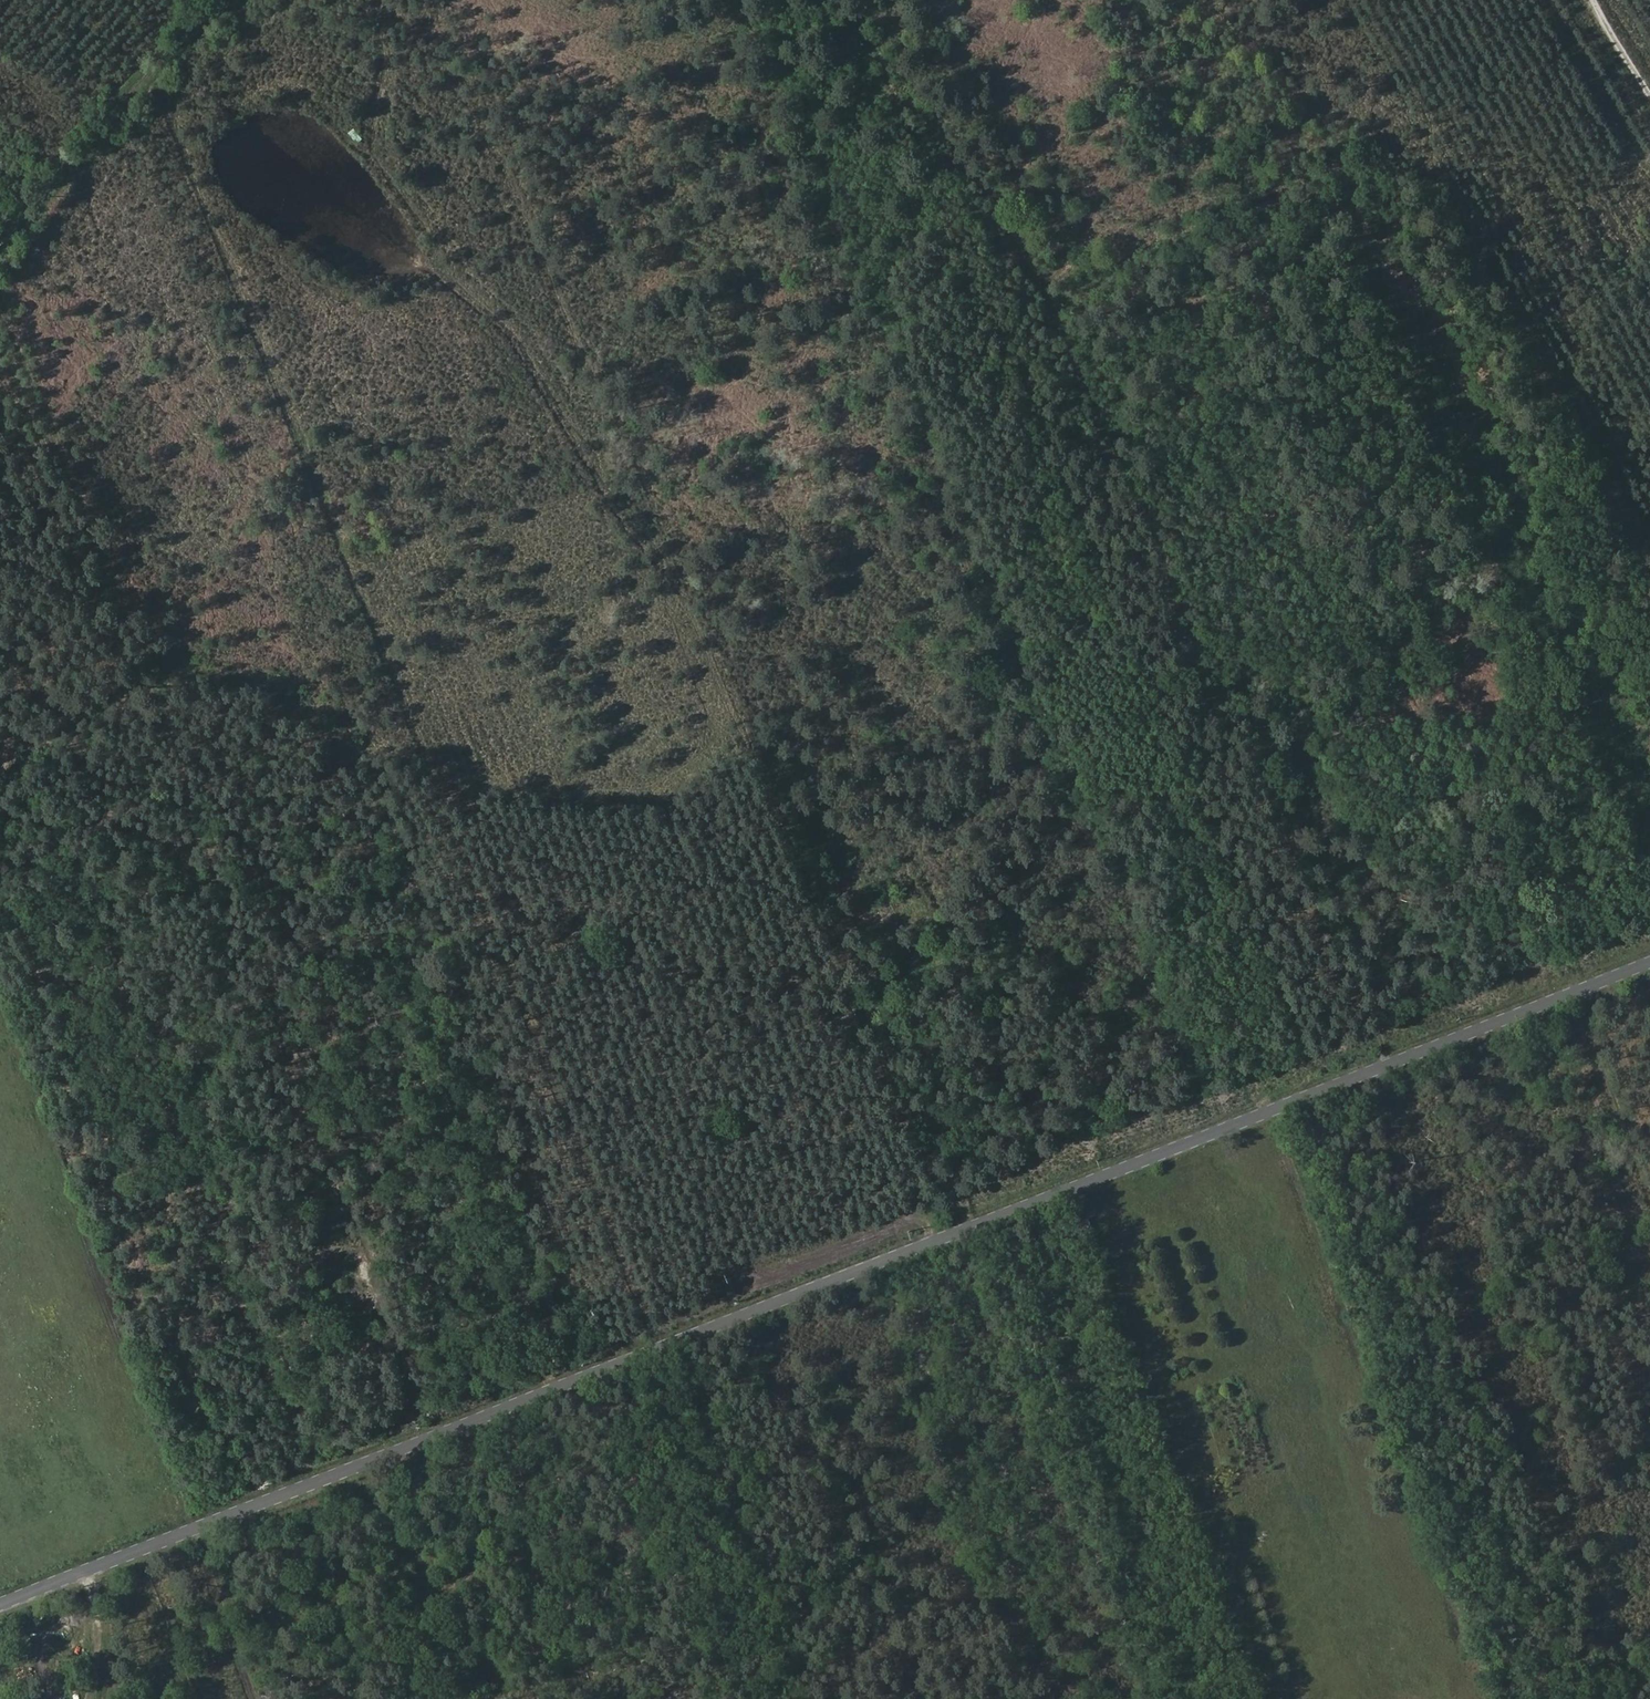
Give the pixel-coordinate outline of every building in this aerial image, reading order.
[(346,133),(356,144),(362,139),(353,128),(346,133)] [(907,932),(914,943),(923,937),(917,926),(907,932)] [(841,1027),(858,1022),(855,1011),(838,1016),(841,1027)] [(1095,1247),(1086,1220),(1077,1224),(1086,1250),(1095,1247)]
